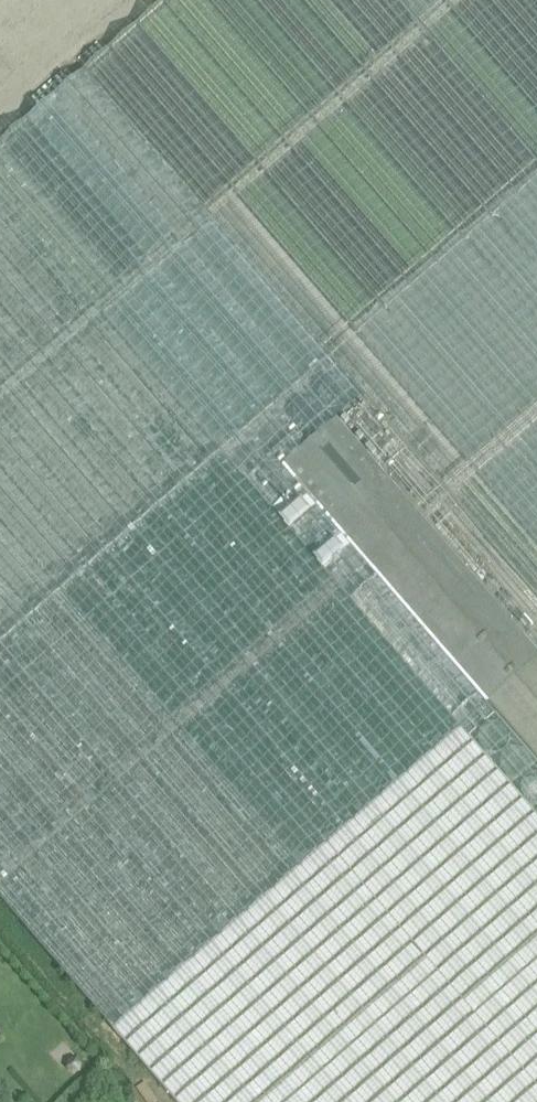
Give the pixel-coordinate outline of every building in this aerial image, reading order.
[(0,147),(0,906),(112,1033),(173,1101),(536,1101),(536,0),(168,0),(75,81),(0,147)] [(72,1076),(80,1074),(82,1066),(76,1061),(68,1063),(66,1070),(72,1076)] [(136,1098),(134,1087),(127,1079),(119,1074),(108,1072),(98,1074),(90,1081),(84,1089),(82,1100),(83,1101),(135,1101),(136,1098)]
